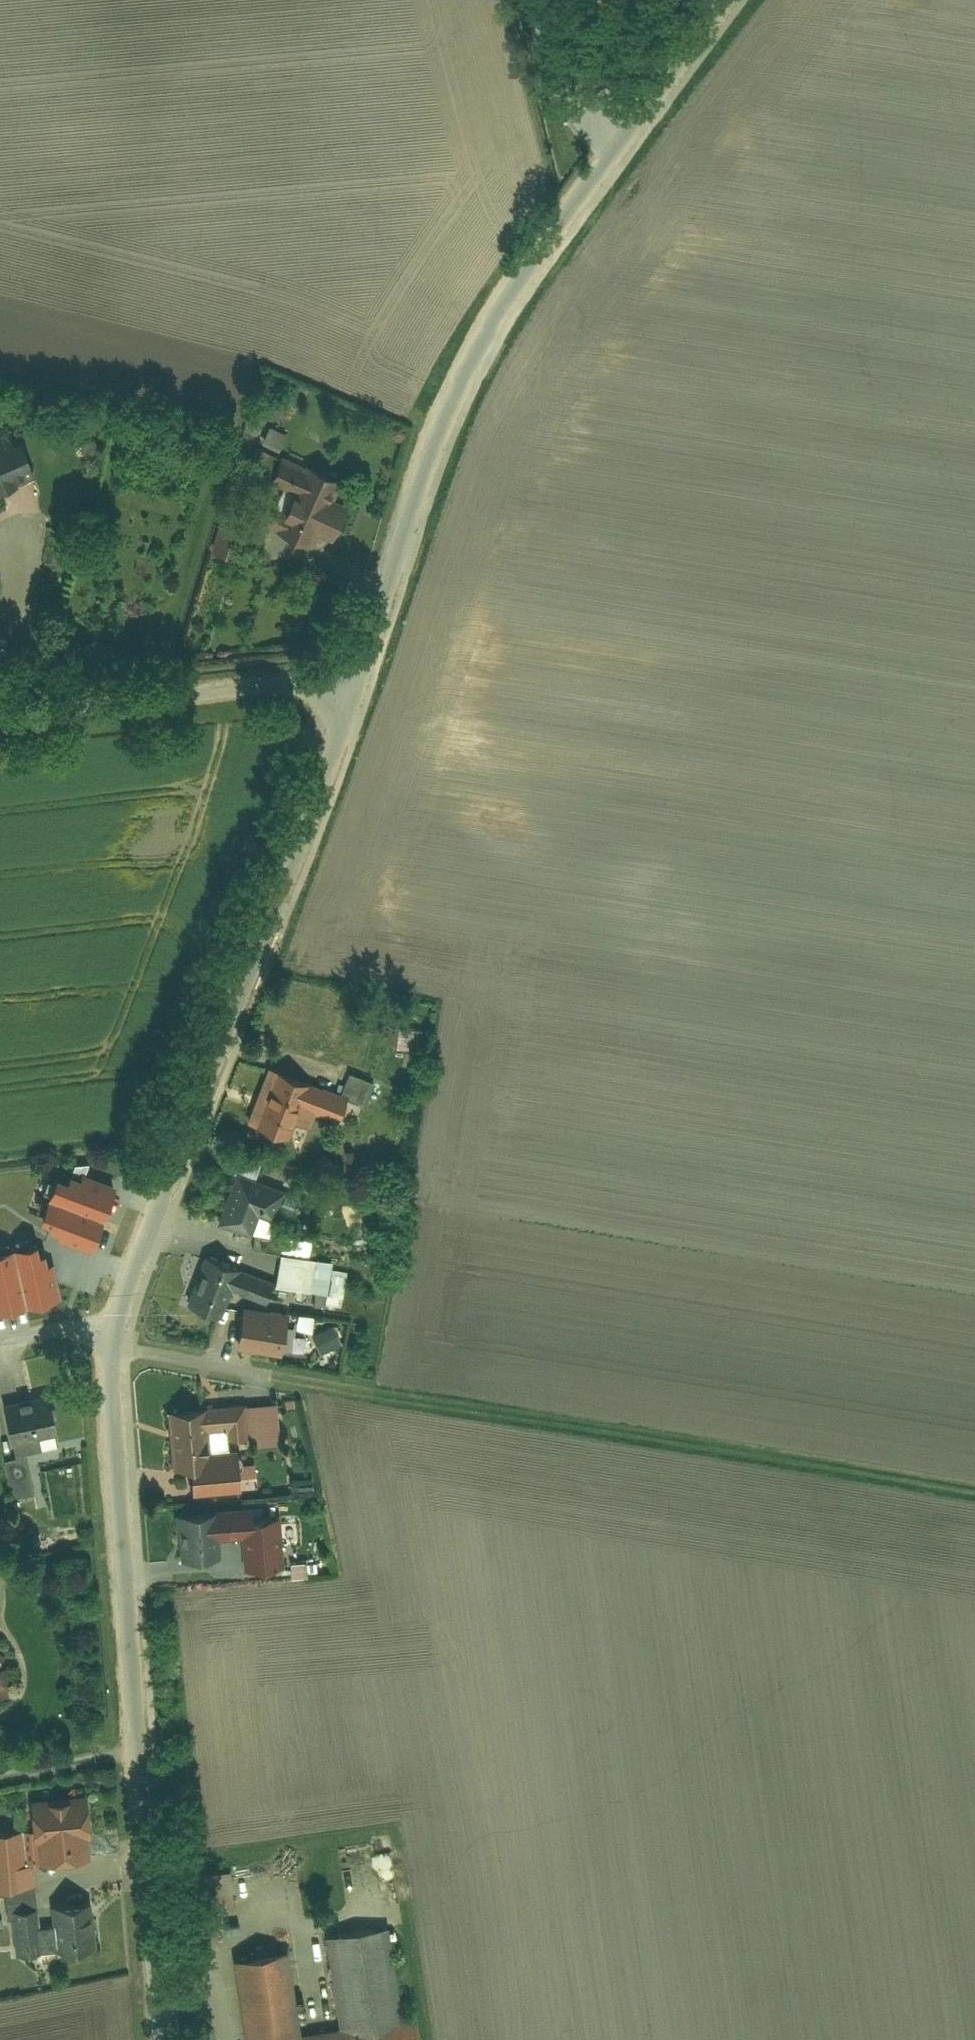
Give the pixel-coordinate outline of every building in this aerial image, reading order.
[(245,432),(256,434),(260,417),(249,414),(245,432)] [(268,424),(261,441),(279,449),(286,432),(268,424)] [(16,471),(0,438),(0,478),(16,471)] [(269,471),(276,454),(255,446),(249,463),(269,471)] [(333,478),(289,455),(255,520),(304,546),(311,533),(322,539),(343,501),(326,492),(333,478)] [(221,554),(240,556),(244,524),(225,521),(221,554)] [(342,1093),(266,1065),(245,1122),(292,1139),(302,1112),(331,1123),(342,1093)] [(264,1184),(223,1170),(206,1223),(246,1237),(264,1184)] [(50,1198),(102,1218),(114,1188),(83,1176),(81,1181),(70,1177),(68,1183),(57,1179),(50,1198)] [(288,1215),(294,1197),(281,1193),(276,1211),(288,1215)] [(60,1236),(91,1248),(102,1218),(50,1198),(43,1216),(54,1221),(52,1227),(62,1231),(60,1236)] [(280,1251),(302,1254),(304,1239),(282,1236),(280,1251)] [(34,1244),(14,1248),(26,1303),(56,1296),(49,1264),(45,1265),(43,1254),(36,1256),(34,1244)] [(14,1248),(0,1252),(0,1309),(26,1303),(14,1248)] [(279,1252),(273,1284),(315,1291),(314,1301),(341,1306),(347,1270),(331,1268),(333,1261),(279,1252)] [(235,1268),(196,1253),(177,1300),(216,1316),(235,1268)] [(280,1309),(235,1305),(230,1350),(276,1354),(280,1309)] [(333,1325),(310,1333),(317,1352),(340,1344),(333,1325)] [(0,1401),(0,1416),(6,1444),(50,1435),(41,1392),(0,1401)] [(277,1399),(236,1402),(239,1445),(280,1442),(277,1399)] [(204,1407),(157,1411),(162,1469),(179,1467),(181,1490),(227,1486),(224,1448),(208,1449),(204,1407)] [(5,1457),(9,1495),(30,1492),(25,1455),(5,1457)] [(285,1501),(226,1506),(228,1535),(246,1533),(248,1565),(291,1561),(285,1501)] [(226,1506),(166,1512),(168,1561),(231,1557),(228,1535),(226,1506)] [(33,1547),(78,1544),(78,1533),(33,1535),(33,1547)] [(9,1693),(0,1665),(0,1696),(9,1693)] [(95,1795),(38,1801),(40,1827),(43,1862),(101,1854),(95,1795)] [(40,1827),(0,1830),(0,1885),(45,1881),(43,1862),(40,1827)] [(232,1907),(231,1870),(195,1871),(196,1885),(184,1886),(186,1945),(217,1944),(215,1908),(232,1907)] [(97,1947),(96,1900),(32,1901),(33,1949),(97,1947)] [(312,1933),(325,2022),(291,2027),(282,1964),(224,1972),(234,2039),(404,2039),(400,2010),(390,2011),(378,1923),(312,1933)]
